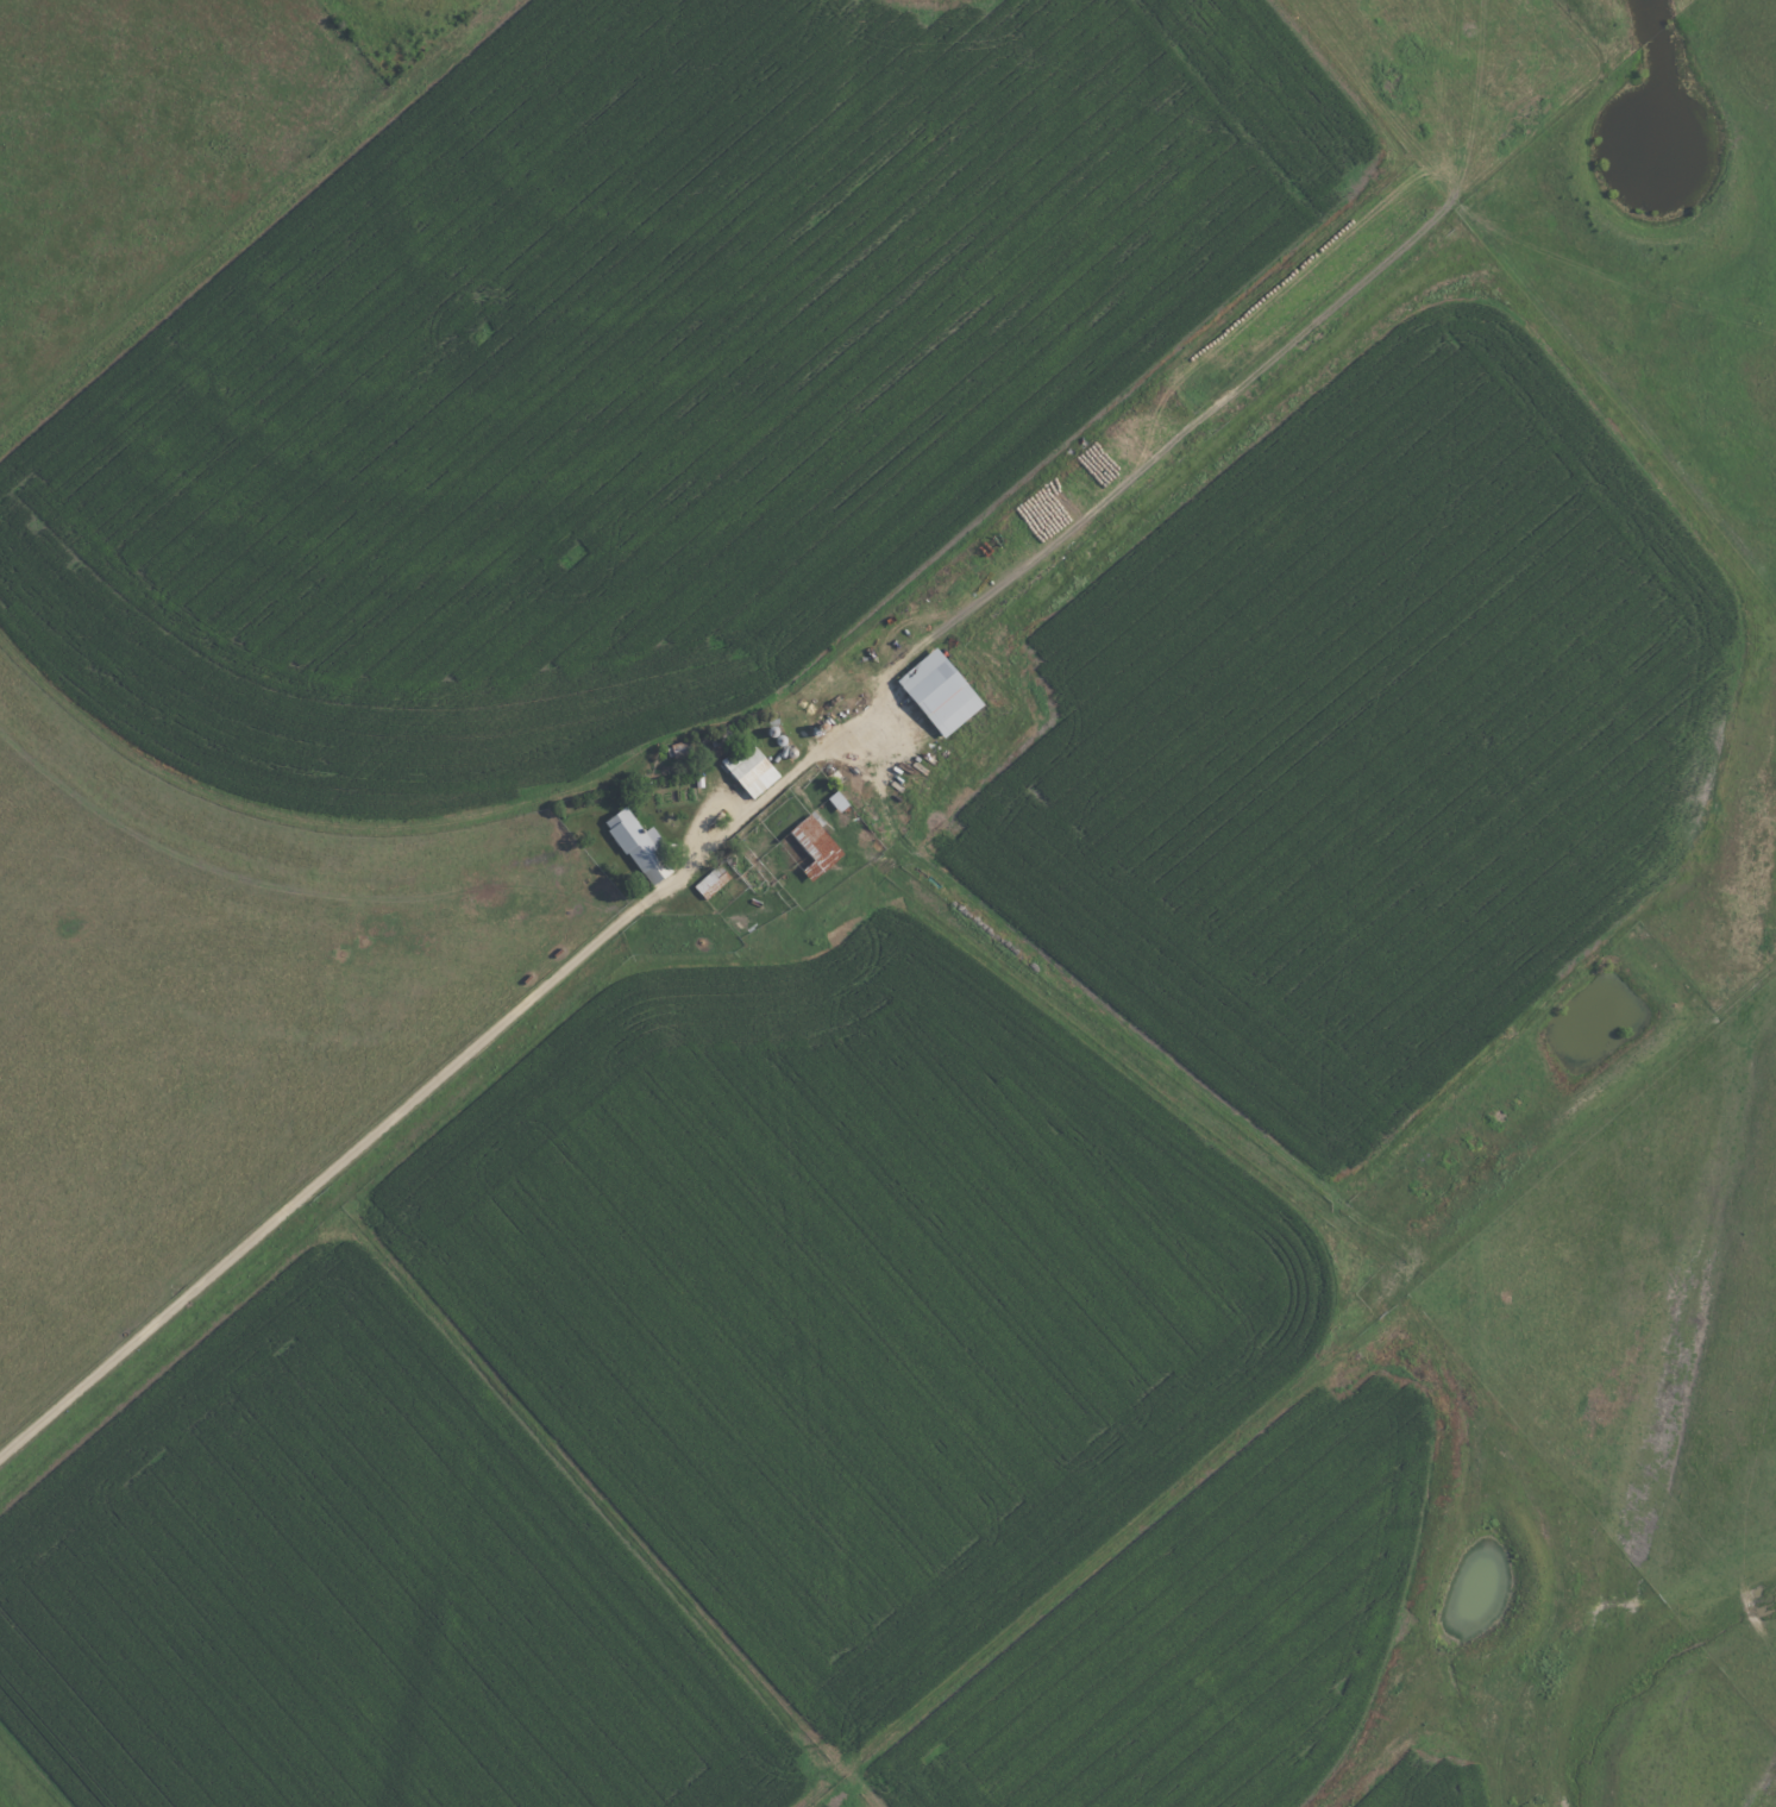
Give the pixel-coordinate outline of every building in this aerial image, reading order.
[(900,680),(950,736),(989,702),(939,646),(900,680)] [(784,774),(750,737),(723,761),(757,798),(784,774)] [(842,812),(852,805),(841,790),(831,797),(842,812)] [(650,888),(676,872),(662,850),(669,846),(656,825),(646,831),(631,806),(609,820),(650,888)] [(847,853),(813,813),(792,831),(818,860),(805,871),(814,882),(847,853)] [(695,884),(706,897),(732,877),(721,863),(695,884)]
